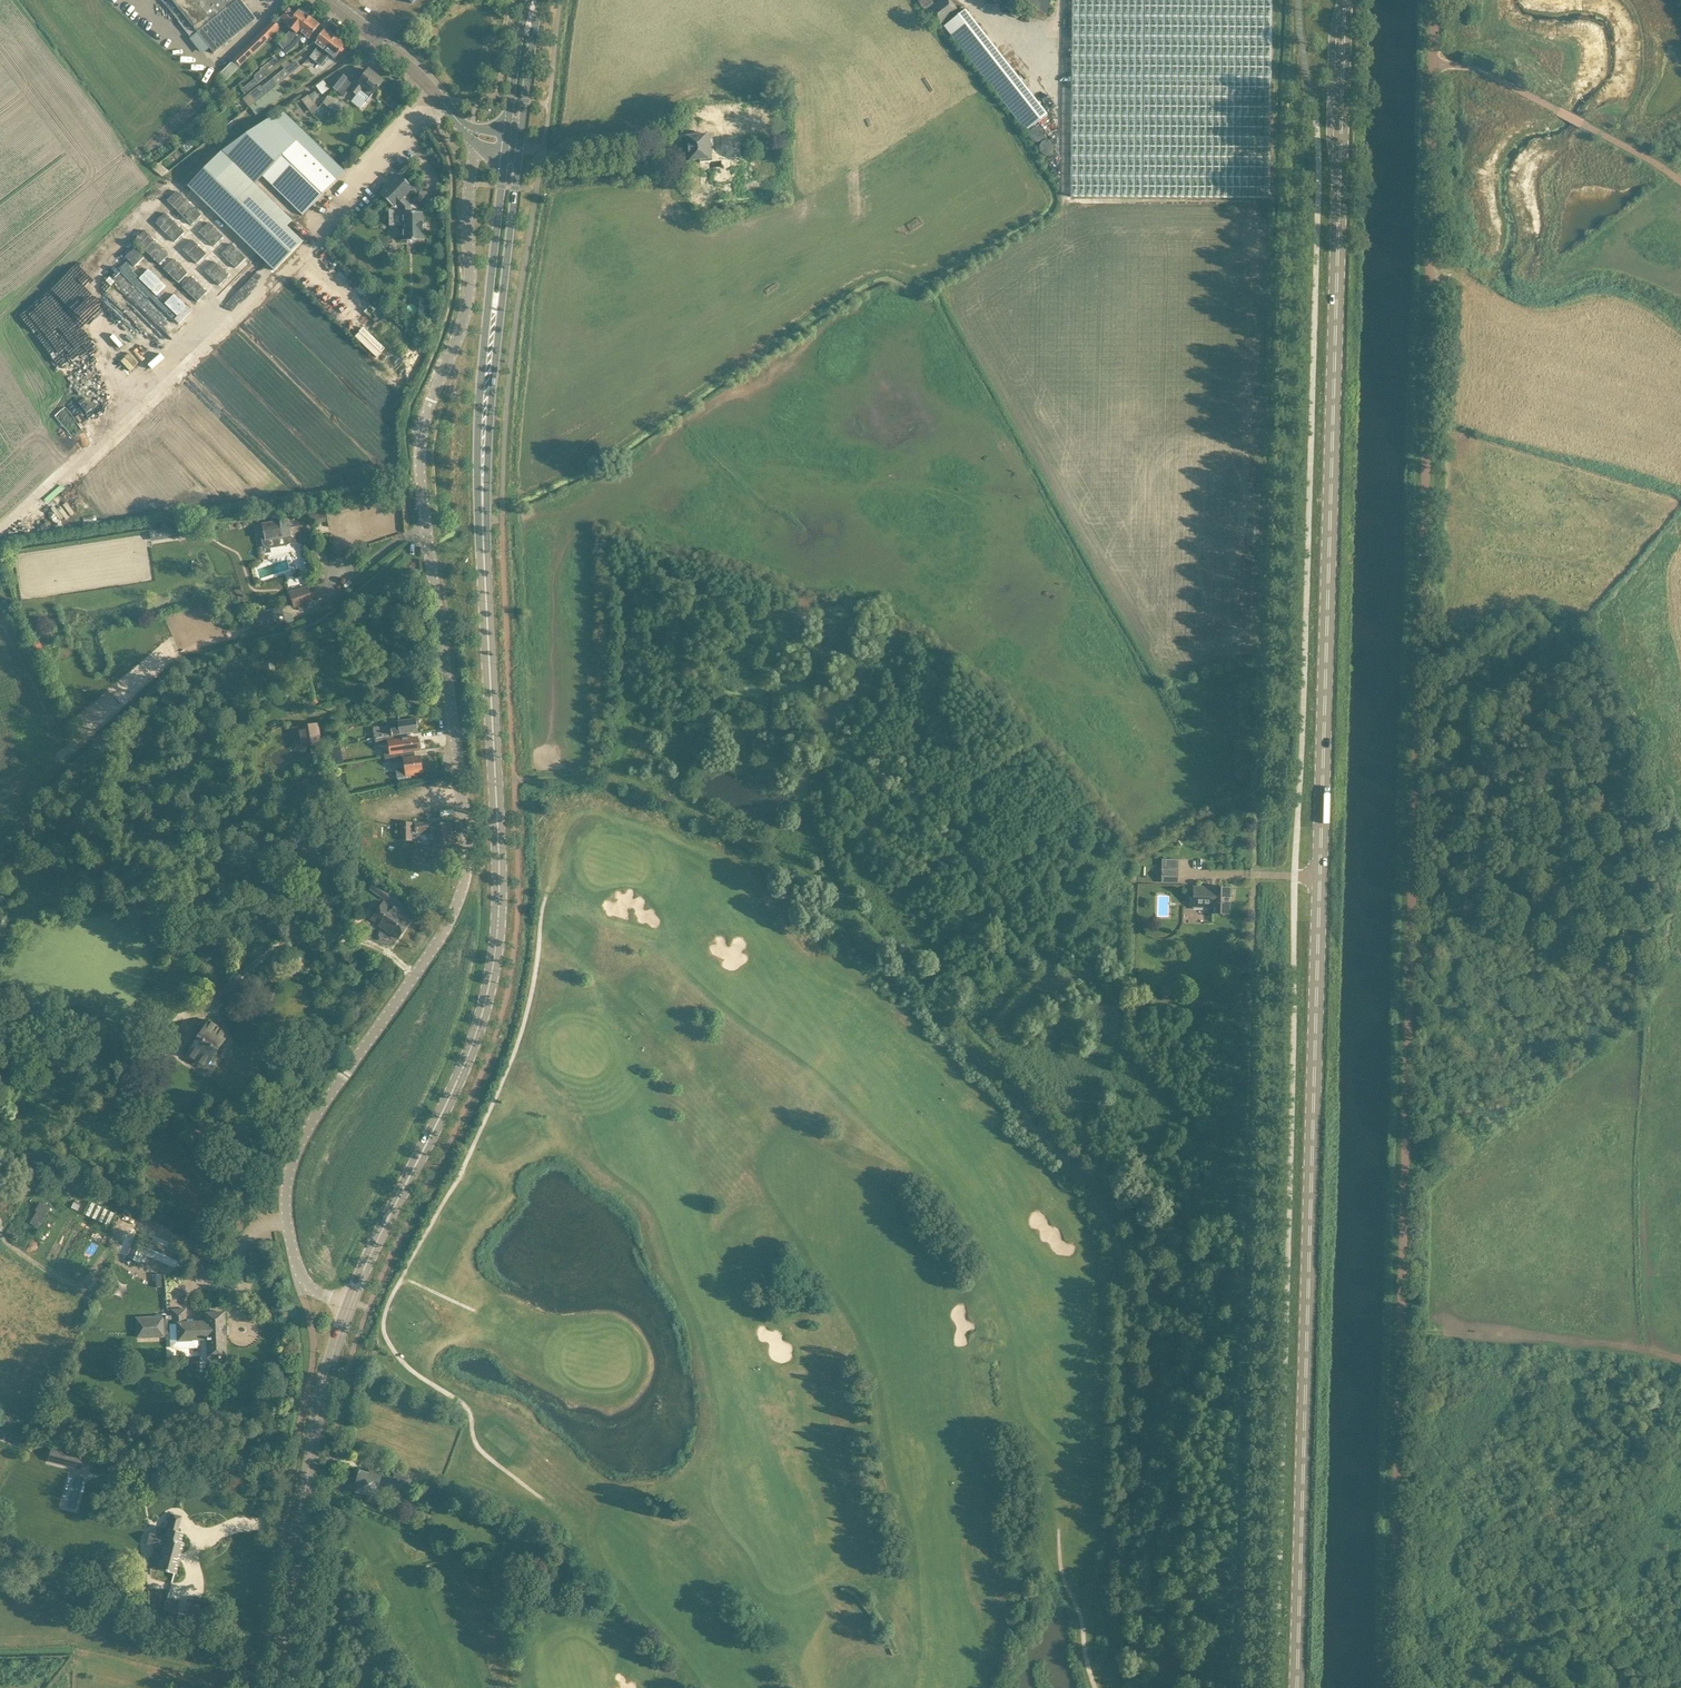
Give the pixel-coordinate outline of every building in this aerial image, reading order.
[(165,4),(167,6),(171,11),(179,21),(202,50),(208,45),(214,53),(227,42),(247,26),(256,19),(240,0),(169,0),(165,4)] [(931,0),(918,0),(922,8),(932,3),(931,0)] [(958,10),(950,0),(938,0),(928,8),(940,24),(958,10)] [(1047,14),(1052,0),(1007,0),(1047,14)] [(1069,196),(1270,198),(1271,0),(1072,0),(1069,196)] [(278,43),(282,48),(290,42),(309,17),(299,9),(296,14),(289,8),(280,20),(287,25),(288,23),(293,27),(285,38),(278,43)] [(944,26),(1025,130),(1046,113),(965,9),(944,26)] [(290,42),(282,48),(287,53),(295,46),(304,35),(309,39),(319,24),(309,17),(290,42)] [(257,37),(236,58),(242,64),(267,40),(280,27),(274,20),(260,34),(257,37)] [(311,58),(316,62),(335,36),(325,28),(318,37),(314,43),(319,46),(311,58)] [(335,36),(316,62),(321,66),(329,54),(334,58),(345,44),(335,36)] [(241,89),(245,93),(281,65),(275,58),(261,69),(261,70),(255,75),(255,79),(241,89)] [(243,99),(250,107),(301,66),(296,60),(291,64),(288,60),(282,65),(285,69),(262,87),(259,86),(243,99)] [(214,69),(205,78),(209,82),(218,73),(214,69)] [(357,80),(350,89),(357,94),(352,100),(362,108),(367,101),(373,93),(374,93),(383,82),(368,70),(359,81),(357,80)] [(330,85),(337,91),(347,78),(340,72),(330,85)] [(322,94),(329,88),(321,79),(314,86),(322,94)] [(315,92),(310,96),(313,101),(318,97),(315,92)] [(332,109),(339,101),(330,94),(323,102),(332,109)] [(689,109),(691,128),(767,123),(766,104),(689,109)] [(262,176),(302,215),(336,180),(272,118),(225,155),(254,184),(262,176)] [(687,138),(686,139),(686,143),(688,144),(688,152),(687,153),(688,157),(689,158),(689,160),(699,159),(711,158),(711,153),(709,134),(687,136),(687,138)] [(225,155),(221,151),(187,185),(274,270),(302,242),(286,226),(292,220),(254,184),(225,155)] [(741,159),(694,163),(696,184),(733,180),(734,198),(781,194),(779,176),(742,179),(741,159)] [(159,163),(152,168),(162,176),(169,171),(159,163)] [(399,174),(380,194),(393,207),(390,210),(390,226),(403,226),(403,241),(407,241),(407,242),(415,242),(415,240),(423,240),(422,212),(410,213),(410,205),(402,198),(412,188),(399,174)] [(189,225),(200,213),(174,190),(164,201),(189,225)] [(172,242),(183,232),(164,211),(153,222),(172,242)] [(211,246),(222,235),(209,221),(197,231),(211,246)] [(157,265),(168,253),(142,229),(132,240),(157,265)] [(190,239),(181,248),(196,262),(205,253),(190,239)] [(234,243),(222,249),(230,267),(243,260),(234,243)] [(122,256),(131,266),(141,257),(132,247),(122,256)] [(172,258),(162,269),(177,283),(187,272),(172,258)] [(213,262),(204,272),(218,284),(227,274),(213,262)] [(148,269),(139,279),(156,295),(166,286),(148,269)] [(193,276),(181,284),(194,301),(205,292),(193,276)] [(174,294),(165,303),(177,316),(174,319),(178,324),(191,311),(174,294)] [(162,346),(169,341),(159,329),(149,338),(154,345),(158,342),(162,346)] [(98,400),(92,412),(105,419),(111,407),(98,400)] [(310,516),(311,523),(326,521),(325,514),(310,516)] [(262,524),(264,535),(262,537),(262,540),(262,542),(263,545),(265,547),(267,548),(269,548),(272,548),(287,545),(290,543),(291,544),(293,544),(294,544),(296,544),(298,542),(300,541),(301,539),(301,537),(300,534),(298,518),(262,524)] [(171,537),(170,529),(148,531),(149,539),(171,537)] [(313,602),(308,586),(289,592),(294,608),(313,602)] [(284,623),(283,617),(257,623),(258,630),(284,623)] [(46,628),(37,632),(43,647),(57,642),(55,638),(59,636),(57,629),(52,630),(51,627),(46,628)] [(417,732),(415,718),(415,719),(398,721),(399,728),(388,729),(388,725),(374,727),(375,737),(398,734),(417,731),(417,732)] [(317,723),(292,727),(294,737),(300,736),(301,746),(310,745),(311,755),(321,754),(317,723)] [(399,741),(398,734),(375,737),(376,744),(387,742),(399,741)] [(399,741),(388,742),(390,754),(400,752),(420,749),(419,744),(421,743),(420,740),(418,739),(418,737),(401,740),(399,741)] [(390,754),(384,755),(385,762),(401,760),(400,752),(390,754)] [(422,771),(421,756),(403,758),(404,767),(396,768),(397,776),(414,774),(414,772),(422,771)] [(454,843),(450,821),(432,824),(432,821),(415,824),(416,826),(412,827),(412,822),(402,822),(402,840),(412,840),(412,833),(432,830),(435,846),(424,847),(424,849),(426,857),(442,854),(455,852),(455,851),(454,843)] [(306,841),(295,852),(314,871),(325,860),(306,841)] [(1162,860),(1162,871),(1177,871),(1177,861),(1162,860)] [(1176,883),(1177,871),(1162,871),(1162,883),(1176,883)] [(391,892),(382,886),(375,881),(370,889),(377,894),(385,900),(391,892)] [(1193,886),(1192,907),(1208,908),(1208,914),(1230,914),(1231,887),(1210,886),(1193,886)] [(371,919),(391,933),(398,938),(410,921),(404,916),(405,914),(392,905),(391,907),(384,902),(381,906),(371,919)] [(186,1055),(187,1055),(206,1068),(228,1034),(209,1021),(201,1033),(200,1033),(196,1038),(197,1039),(186,1055)] [(38,1228),(50,1208),(40,1202),(35,1210),(37,1211),(30,1223),(38,1228)] [(127,1234),(122,1244),(125,1246),(125,1247),(128,1248),(128,1247),(131,1248),(127,1256),(141,1262),(141,1261),(138,1260),(142,1250),(163,1259),(162,1262),(175,1267),(180,1254),(175,1252),(177,1245),(166,1240),(163,1246),(157,1243),(159,1238),(146,1232),(144,1239),(128,1232),(127,1232),(127,1234)] [(172,1315),(135,1316),(136,1338),(165,1337),(165,1332),(170,1332),(171,1346),(174,1349),(198,1348),(200,1345),(200,1338),(211,1338),(212,1362),(226,1362),(224,1312),(207,1313),(207,1322),(186,1323),(186,1309),(172,1309),(172,1315)] [(52,1451),(49,1460),(73,1466),(76,1456),(58,1451),(58,1453),(52,1451)] [(411,1480),(406,1479),(408,1473),(395,1470),(393,1478),(382,1475),(382,1474),(369,1471),(368,1473),(361,1471),(359,1470),(358,1474),(356,1475),(355,1480),(356,1482),(359,1483),(357,1491),(368,1494),(367,1500),(382,1504),(387,1485),(397,1487),(404,1489),(405,1485),(410,1487),(411,1480)] [(158,1557),(156,1566),(159,1567),(158,1569),(176,1574),(184,1542),(181,1541),(184,1532),(178,1531),(182,1516),(174,1514),(170,1528),(169,1528),(166,1538),(161,1536),(160,1540),(159,1540),(159,1542),(160,1542),(159,1546),(164,1547),(161,1557),(158,1557)]
